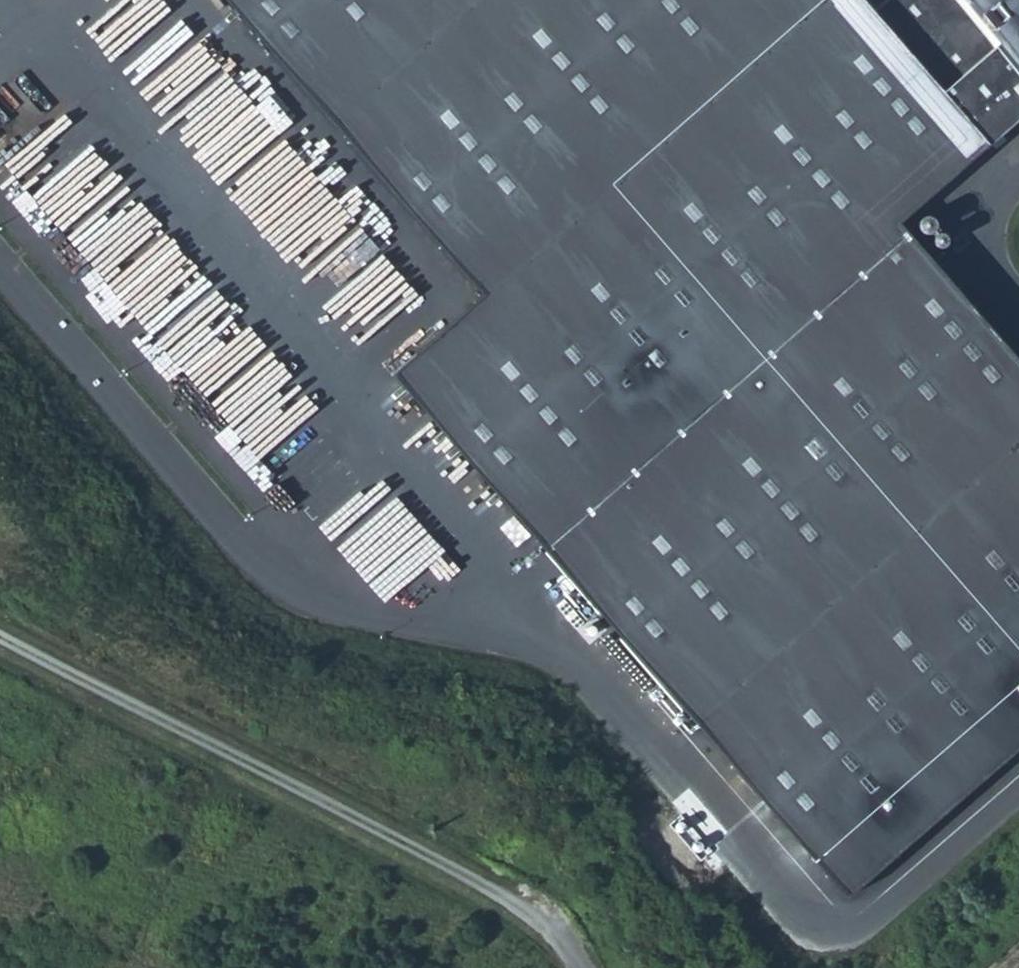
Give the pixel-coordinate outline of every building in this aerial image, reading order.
[(79,37),(119,83),(190,22),(171,0),(122,0),(79,37)] [(851,883),(1018,740),(1018,350),(902,214),(1018,113),(1018,0),(238,0),(487,287),(398,369),(851,883)]
